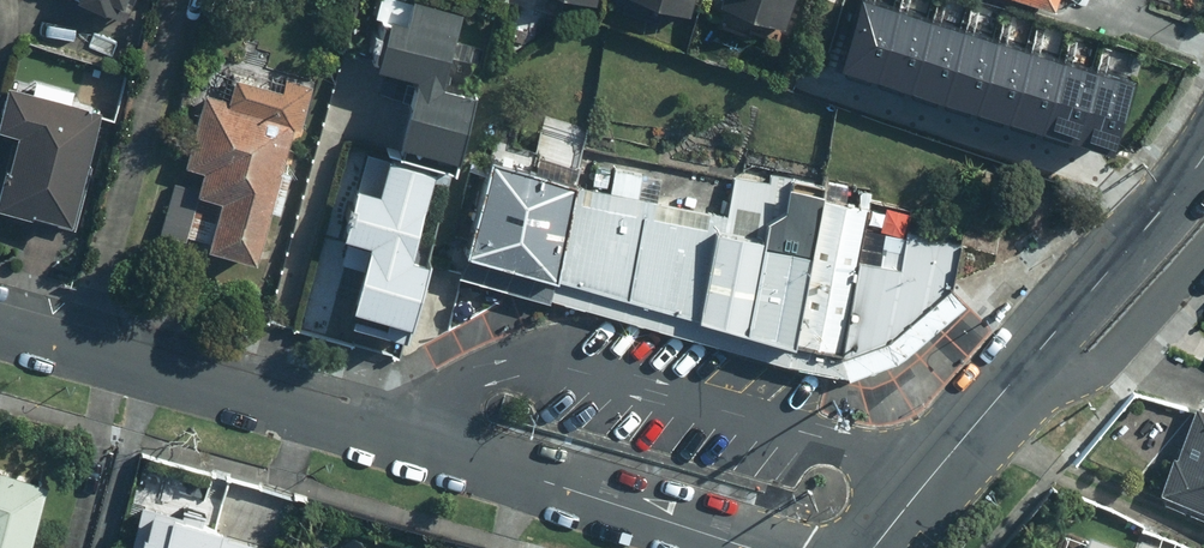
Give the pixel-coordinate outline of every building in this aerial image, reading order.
[(121,18),(129,0),(81,0),(121,18)] [(410,79),(392,145),(450,161),(471,86),(438,77),(456,15),(404,0),(384,0),(365,66),(410,79)] [(694,0),(627,0),(626,2),(688,20),(694,0)] [(800,0),(732,0),(728,15),(790,34),(800,0)] [(840,60),(1105,140),(1127,69),(898,0),(858,0),(840,60)] [(1053,9),(1054,3),(1069,7),(1071,0),(1023,0),(1053,9)] [(286,82),(282,94),(234,80),(229,99),(204,92),(183,163),(203,169),(196,192),(218,198),(203,249),(251,262),(289,126),(297,128),(309,88),(286,82)] [(64,230),(98,113),(7,88),(0,111),(0,132),(12,135),(0,176),(0,212),(64,230)] [(399,257),(425,172),(364,154),(339,237),(361,244),(341,309),(398,327),(418,263),(399,257)] [(577,188),(495,167),(473,262),(559,284),(577,188)] [(778,176),(776,187),(749,339),(796,352),(797,347),(824,202),(827,185),(778,176)] [(728,217),(723,217),(703,324),(702,326),(749,339),(776,187),(736,180),(728,217)] [(649,203),(577,188),(559,284),(630,303),(649,203)] [(824,202),(797,347),(842,357),(843,355),(858,269),(868,211),(824,202)] [(723,217),(649,203),(630,303),(703,324),(723,217)] [(858,269),(843,355),(887,346),(954,291),(961,246),(908,235),(902,277),(858,269)] [(1189,406),(1156,490),(1203,509),(1203,412),(1189,406)] [(49,474),(0,460),(0,547),(27,547),(49,474)] [(137,506),(125,547),(276,547),(137,506)] [(1086,535),(1081,547),(1120,547),(1086,535)]
